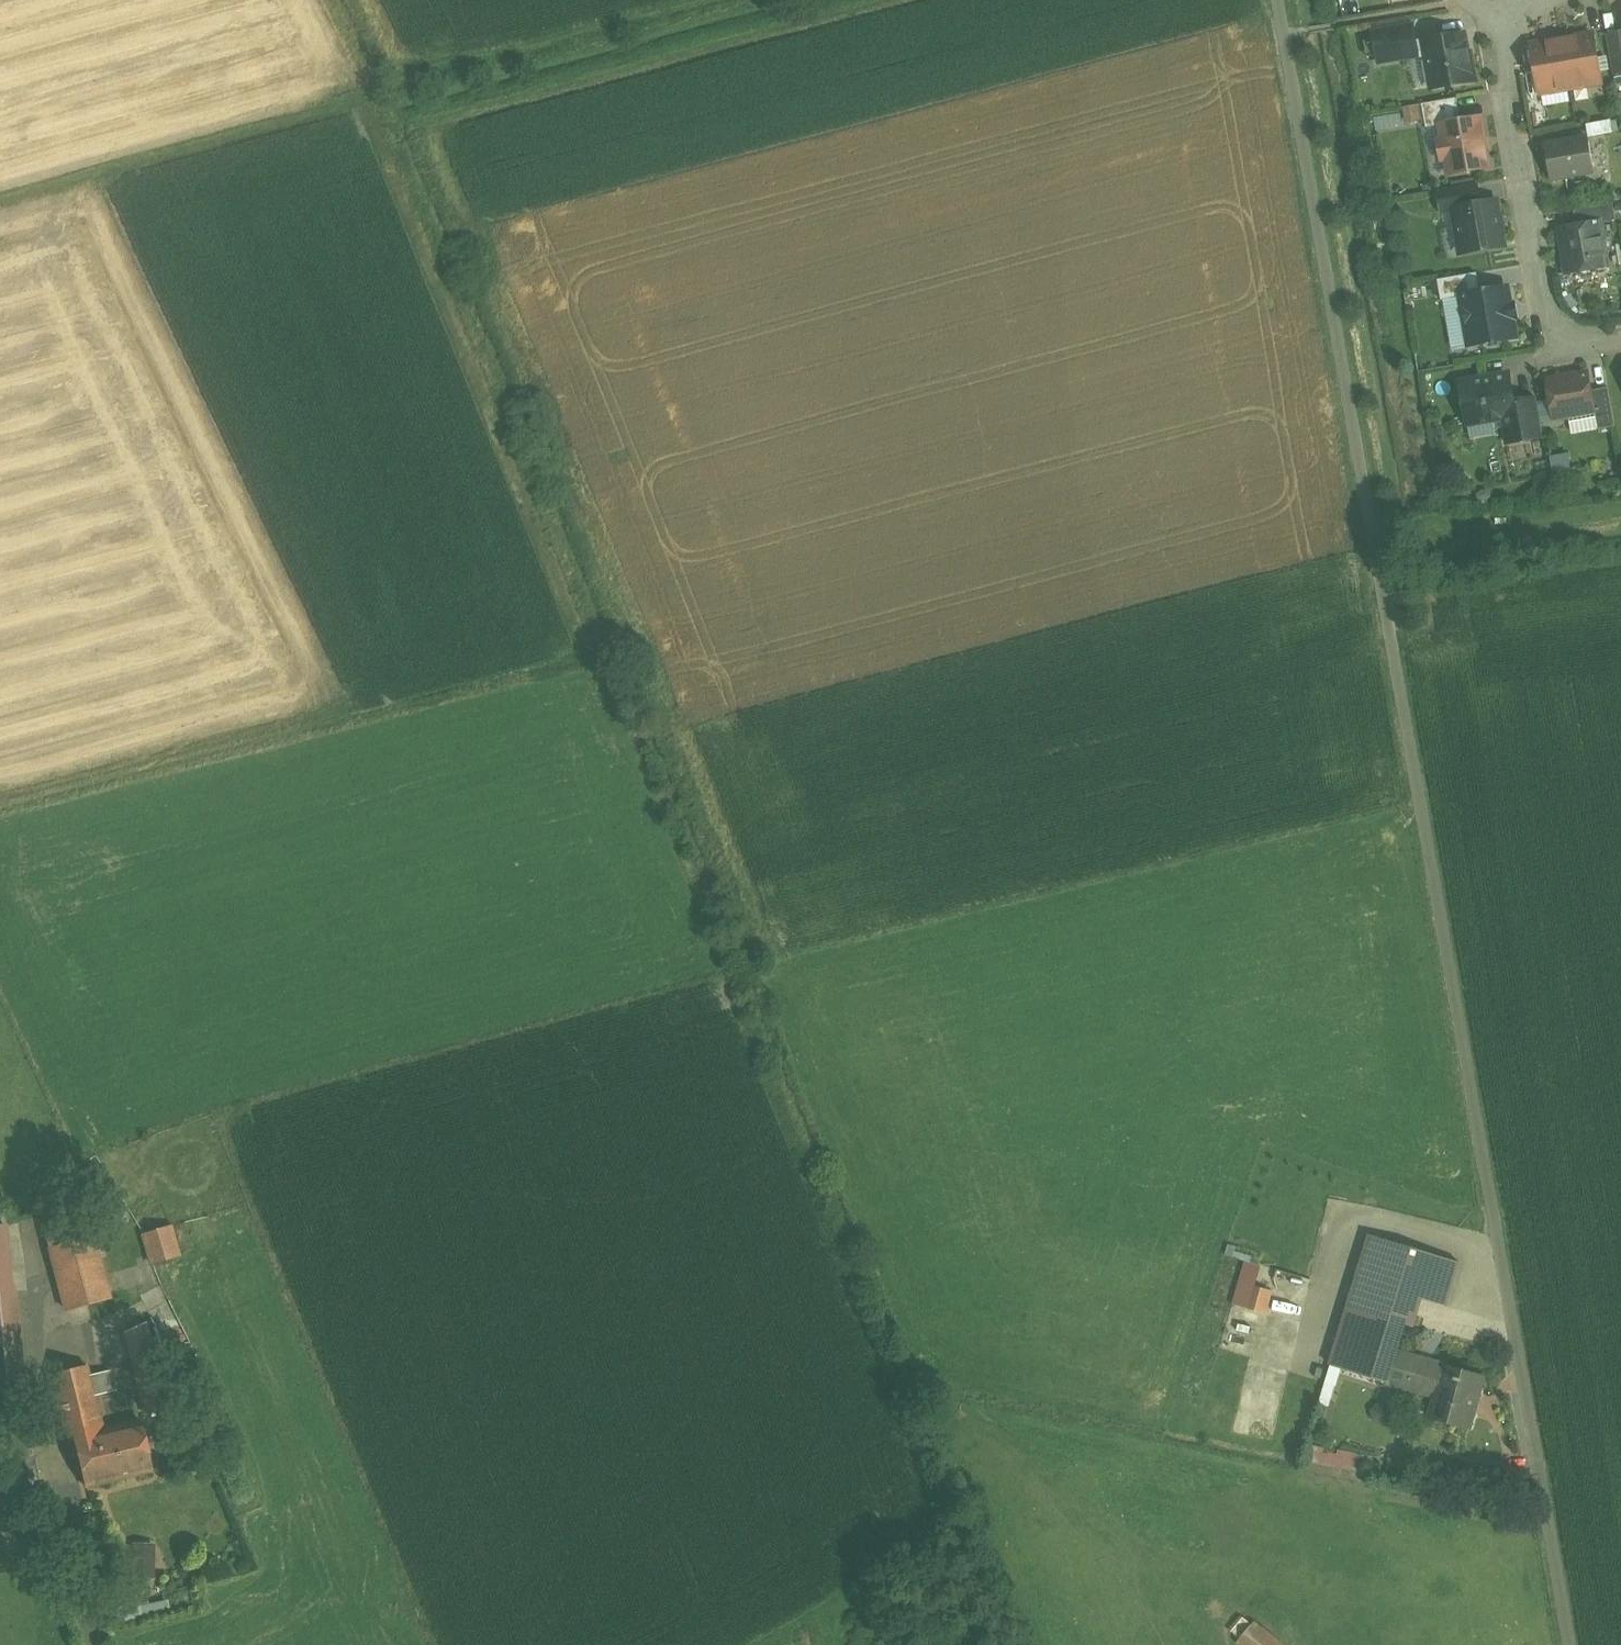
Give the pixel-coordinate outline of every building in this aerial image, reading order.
[(1410,21),(1374,27),(1375,32),(1411,26),(1410,21)] [(1411,26),(1375,32),(1381,63),(1419,56),(1414,25),(1411,26)] [(1465,34),(1426,41),(1434,89),(1476,82),(1472,62),(1470,61),(1465,34)] [(1594,34),(1533,45),(1542,94),(1603,83),(1594,34)] [(1612,60),(1615,75),(1620,74),(1620,58),(1612,60)] [(1458,98),(1423,104),(1427,128),(1442,126),(1442,125),(1462,121),(1458,98)] [(1462,121),(1442,125),(1442,126),(1445,140),(1440,141),(1443,160),(1448,159),(1451,175),(1491,168),(1482,118),(1462,121)] [(1597,136),(1620,130),(1620,120),(1620,119),(1594,126),(1597,136)] [(1589,138),(1547,145),(1553,179),(1595,172),(1589,138)] [(1478,184),(1439,191),(1443,212),(1456,210),(1455,208),(1482,204),(1478,184)] [(1482,204),(1455,208),(1456,210),(1463,254),(1504,247),(1496,201),(1482,204)] [(1614,203),(1575,210),(1578,226),(1604,222),(1605,223),(1617,221),(1614,203)] [(1578,226),(1562,229),(1570,274),(1608,267),(1604,244),(1607,240),(1605,223),(1604,222),(1578,226)] [(1478,273),(1439,280),(1443,301),(1462,297),(1462,296),(1481,293),(1478,273)] [(1481,293),(1462,296),(1462,297),(1471,346),(1487,343),(1491,346),(1498,345),(1502,340),(1517,338),(1514,320),(1518,319),(1515,304),(1512,305),(1509,288),(1481,293)] [(1590,374),(1548,381),(1555,418),(1556,418),(1560,421),(1569,419),(1572,415),(1596,411),(1593,391),(1590,374)] [(1512,385),(1499,376),(1462,383),(1468,418),(1487,415),(1494,420),(1503,418),(1517,416),(1515,402),(1512,385)] [(1610,388),(1593,391),(1596,411),(1597,415),(1614,412),(1610,388)] [(1538,398),(1515,402),(1517,416),(1503,418),(1508,444),(1545,437),(1538,398)] [(1614,412),(1597,415),(1600,430),(1617,427),(1614,412)] [(1559,471),(1576,470),(1575,454),(1558,455),(1559,471)] [(0,1225),(0,1384),(27,1382),(9,1224),(0,1225)] [(171,1227),(145,1234),(154,1264),(180,1256),(171,1227)] [(65,1312),(113,1299),(96,1235),(48,1248),(65,1312)] [(1461,1261),(1371,1235),(1333,1365),(1389,1382),(1393,1368),(1398,1352),(1406,1324),(1415,1327),(1423,1299),(1448,1306),(1461,1261)] [(1274,1291),(1254,1285),(1248,1308),(1267,1314),(1270,1303),(1271,1303),(1271,1302),(1274,1291)] [(148,1321),(123,1333),(146,1416),(171,1409),(148,1321)] [(1485,1377),(1447,1365),(1446,1367),(1398,1352),(1393,1368),(1442,1382),(1432,1417),(1470,1428),(1485,1377)] [(88,1365),(50,1374),(67,1444),(75,1442),(86,1489),(155,1472),(141,1419),(103,1428),(95,1396),(118,1390),(112,1369),(91,1374),(88,1365)] [(1366,1457),(1327,1447),(1323,1461),(1362,1471),(1366,1457)] [(156,1544),(132,1543),(131,1579),(155,1579),(156,1544)] [(1246,1644),(1290,1644),(1261,1617),(1240,1639),(1246,1644)]
